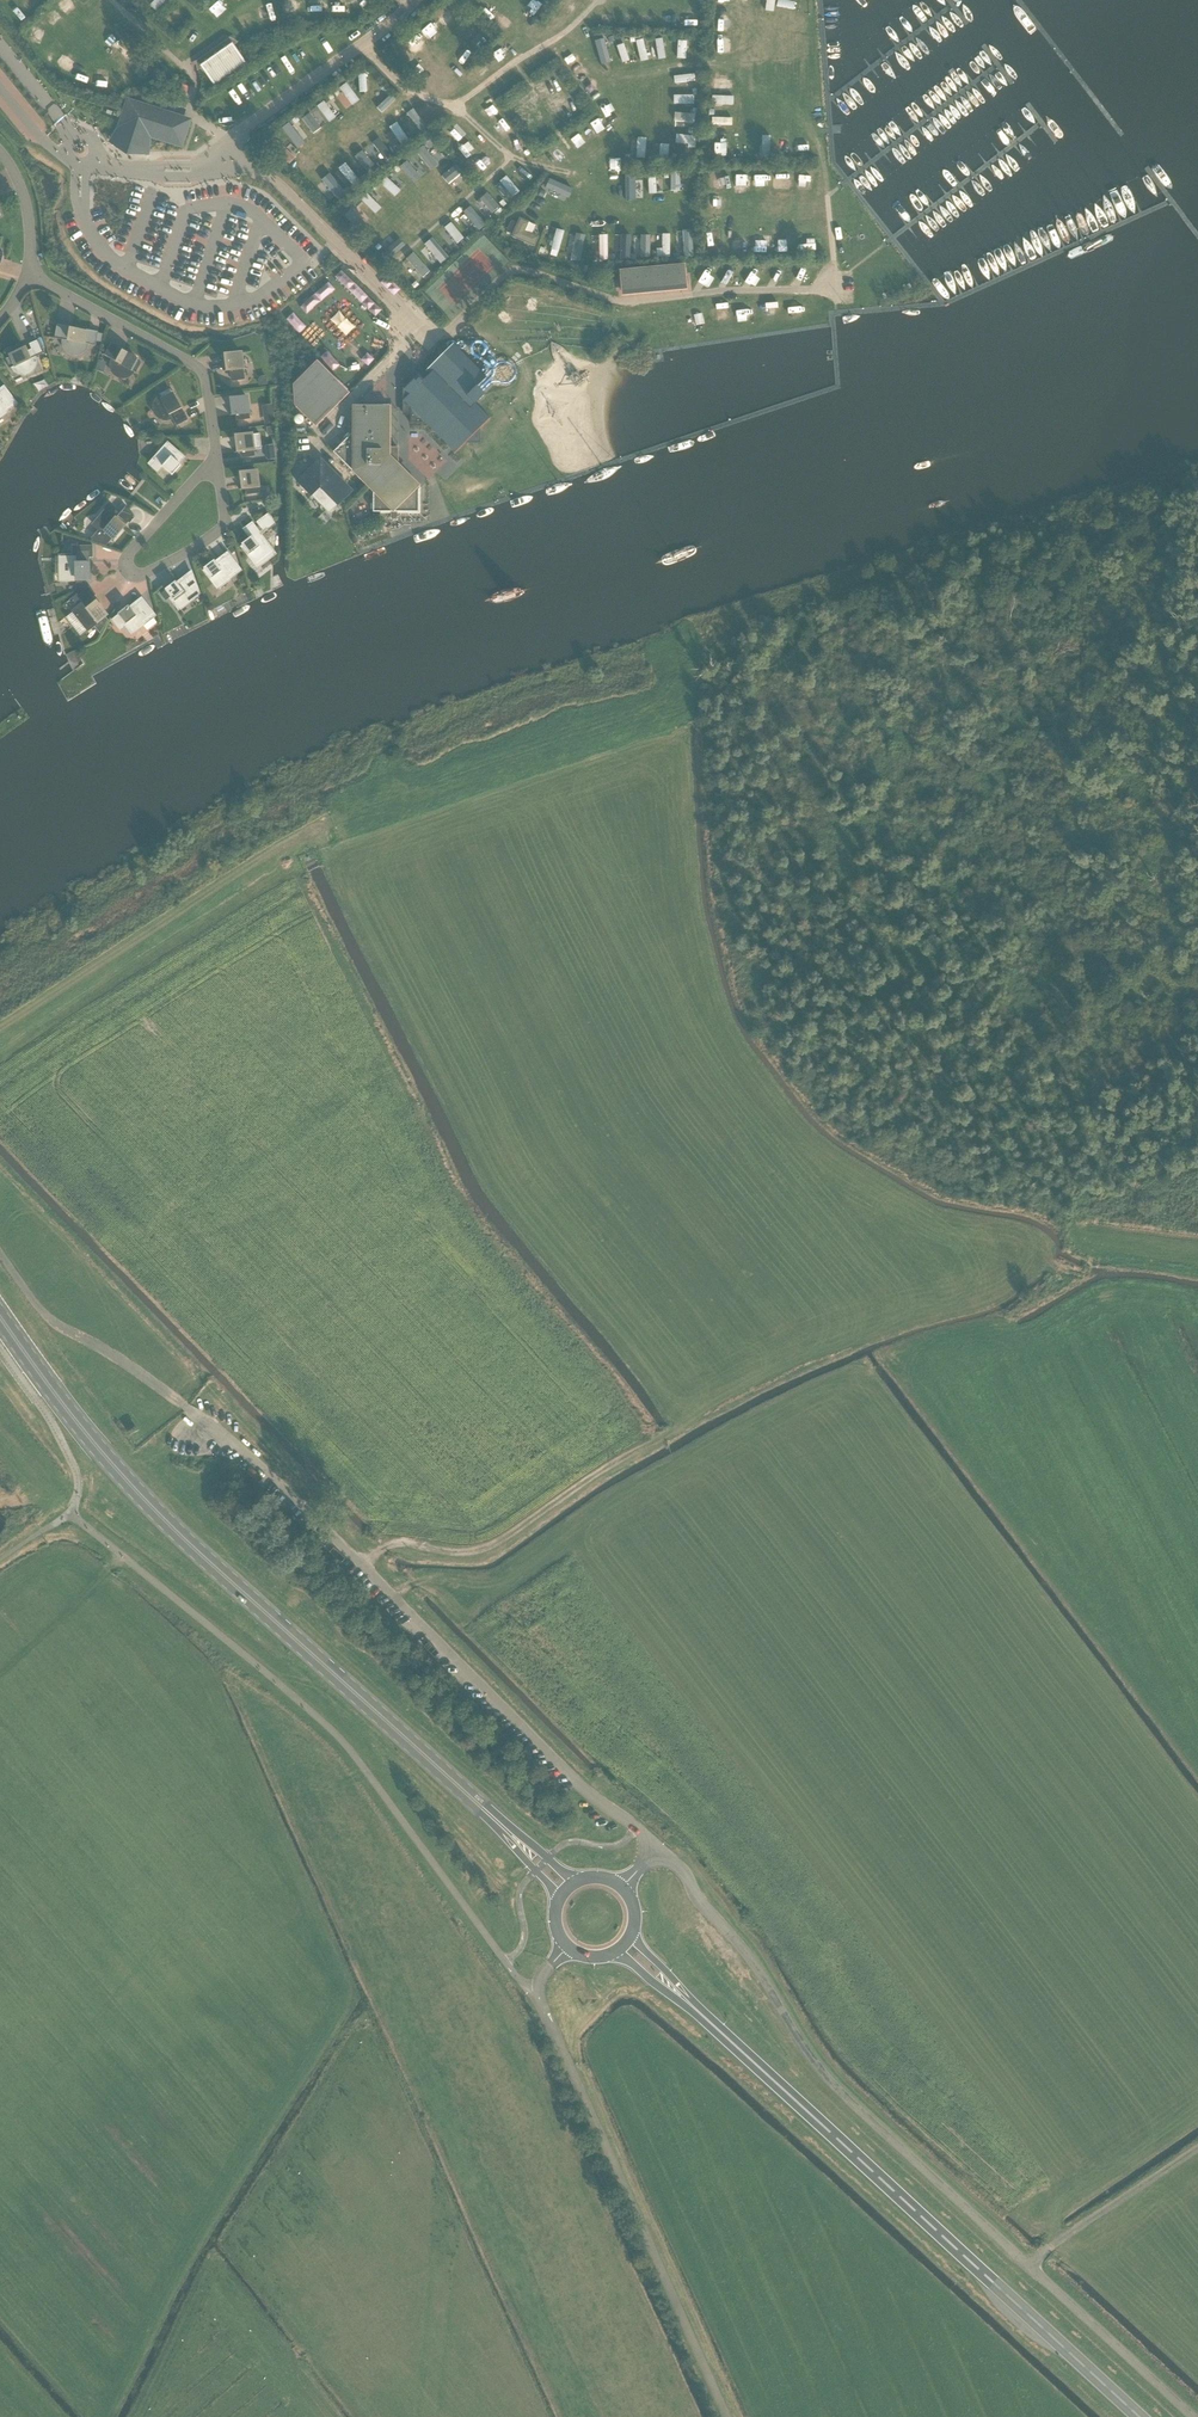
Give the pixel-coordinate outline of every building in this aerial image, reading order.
[(149,5),(154,11),(166,0),(155,0),(149,5)] [(766,11),(776,11),(777,0),(767,0),(766,11)] [(796,0),(778,0),(776,7),(794,10),(796,0)] [(177,8),(166,18),(175,27),(185,18),(177,8)] [(688,8),(688,23),(699,23),(699,8),(688,8)] [(670,15),(670,30),(681,30),(681,15),(670,15)] [(656,19),(645,19),(645,28),(656,28),(656,19)] [(733,45),(734,35),(716,34),(715,43),(733,45)] [(595,38),(602,66),(609,64),(602,37),(595,38)] [(687,59),(688,40),(678,39),(677,59),(687,59)] [(640,62),(647,61),(644,42),(636,43),(640,62)] [(246,63),(232,43),(200,66),(214,86),(246,63)] [(618,45),(621,64),(629,62),(626,43),(618,45)] [(696,74),(674,75),(675,84),(696,83),(696,74)] [(735,91),(735,81),(711,81),(711,90),(735,91)] [(339,88),(353,105),(361,99),(346,82),(339,88)] [(538,129),(565,109),(551,89),(524,108),(538,129)] [(383,115),(398,100),(392,93),(376,107),(383,115)] [(674,105),(691,106),(692,94),(674,93),(674,105)] [(734,106),(734,94),(712,95),(713,107),(734,106)] [(318,105),(328,123),(336,118),(326,100),(318,105)] [(180,144),(188,122),(130,103),(128,107),(126,106),(120,125),(121,125),(112,141),(113,140),(124,144),(123,147),(125,147),(126,145),(133,148),(133,150),(135,151),(136,148),(147,152),(148,152),(149,134),(180,144)] [(675,107),(675,123),(692,123),(692,107),(675,107)] [(192,115),(189,126),(195,127),(198,117),(192,115)] [(733,127),(733,116),(713,116),(713,127),(733,127)] [(398,121),(390,125),(399,143),(408,139),(398,121)] [(296,148),(303,143),(289,122),(282,127),(296,148)] [(676,145),(697,146),(697,135),(690,135),(690,127),(677,127),(676,145)] [(391,151),(396,156),(402,149),(386,132),(375,142),(387,155),(391,151)] [(792,148),(792,135),(783,135),(783,148),(792,148)] [(796,136),(795,152),(803,152),(804,136),(796,136)] [(648,137),(638,137),(637,156),(647,156),(648,137)] [(511,141),(508,149),(521,154),(524,146),(511,141)] [(728,143),(714,143),(713,156),(728,156),(728,143)] [(661,144),(660,163),(670,163),(670,144),(661,144)] [(423,145),(415,151),(430,169),(437,162),(423,145)] [(399,165),(415,182),(421,176),(405,159),(399,165)] [(348,181),(356,175),(346,161),(338,167),(348,181)] [(443,179),(451,187),(466,174),(458,165),(443,179)] [(680,186),(680,170),(671,170),(671,186),(680,186)] [(737,172),(736,188),(748,189),(749,172),(737,172)] [(755,172),(754,181),(766,181),(766,172),(755,172)] [(789,189),(789,173),(774,172),(773,189),(789,189)] [(380,182),(394,197),(402,190),(387,175),(380,182)] [(506,175),(499,182),(513,196),(520,190),(506,175)] [(722,193),(724,177),(711,175),(709,191),(722,193)] [(327,181),(339,195),(345,191),(333,176),(327,181)] [(626,177),(627,200),(635,199),(634,177),(626,177)] [(547,190),(566,199),(571,188),(552,179),(547,190)] [(126,199),(128,192),(116,189),(115,196),(126,199)] [(496,214),(503,207),(488,190),(480,196),(496,214)] [(367,192),(360,199),(376,214),(383,207),(367,192)] [(722,211),(722,195),(709,195),(709,211),(722,211)] [(534,217),(543,208),(534,200),(525,209),(534,217)] [(470,206),(464,211),(479,232),(486,227),(470,206)] [(444,225),(452,237),(447,240),(452,248),(465,238),(451,219),(444,225)] [(381,229),(370,237),(375,243),(386,235),(381,229)] [(551,246),(561,249),(565,231),(556,229),(551,246)] [(578,234),(572,259),(581,261),(587,236),(578,234)] [(663,252),(671,252),(671,234),(663,234),(663,252)] [(535,248),(539,238),(531,235),(526,245),(535,248)] [(608,258),(608,235),(600,235),(599,258),(608,258)] [(622,236),(621,257),(630,257),(631,236),(622,236)] [(707,236),(701,239),(710,258),(716,255),(707,236)] [(650,255),(651,237),(644,237),(643,254),(650,255)] [(398,240),(390,246),(396,254),(404,249),(398,240)] [(435,240),(428,245),(441,262),(448,256),(435,240)] [(682,257),(693,256),(692,241),(681,241),(682,257)] [(778,243),(778,252),(795,252),(795,243),(778,243)] [(771,253),(771,245),(756,244),(756,252),(771,253)] [(413,251),(405,258),(423,277),(431,270),(413,251)] [(687,290),(685,264),(619,270),(622,296),(687,290)] [(29,330),(37,327),(32,313),(24,315),(29,330)] [(53,337),(52,338),(63,340),(63,341),(63,343),(63,345),(64,346),(64,347),(64,348),(65,348),(65,349),(66,350),(66,351),(67,351),(68,352),(69,353),(70,353),(71,354),(72,354),(73,354),(74,354),(75,354),(76,354),(77,354),(78,354),(79,354),(80,353),(81,353),(82,353),(83,352),(84,351),(85,350),(85,349),(86,349),(86,348),(87,347),(87,346),(87,345),(87,344),(96,346),(98,332),(89,330),(89,332),(71,329),(65,328),(65,326),(57,324),(55,338),(53,337)] [(35,359),(35,357),(45,353),(44,352),(43,353),(37,340),(29,344),(33,352),(27,354),(24,348),(10,354),(15,365),(9,368),(10,369),(12,367),(13,369),(14,370),(15,371),(16,372),(17,373),(18,373),(19,374),(20,374),(21,374),(23,375),(25,375),(26,374),(28,374),(29,373),(30,372),(31,372),(32,371),(33,370),(34,369),(34,368),(35,367),(35,366),(35,364),(36,363),(36,362),(36,361),(35,359)] [(103,354),(103,355),(112,360),(112,361),(111,361),(111,362),(111,364),(111,365),(111,366),(111,367),(111,368),(111,369),(111,370),(112,371),(112,372),(113,373),(113,374),(114,374),(115,375),(116,376),(117,376),(117,377),(118,377),(119,378),(120,378),(121,378),(122,378),(123,378),(124,378),(125,378),(126,378),(127,377),(128,377),(129,377),(129,376),(130,376),(130,375),(131,375),(132,374),(133,373),(133,372),(134,372),(136,373),(137,372),(142,363),(136,360),(136,359),(123,352),(120,357),(115,354),(119,347),(111,343),(105,355),(103,354)] [(402,381),(402,412),(403,412),(403,411),(410,411),(410,424),(426,424),(455,453),(466,443),(479,443),(479,430),(488,418),(474,405),(484,395),(477,387),(486,378),(453,345),(426,371),(429,374),(423,380),(418,375),(413,380),(411,380),(411,377),(410,377),(410,381),(410,383),(404,383),(404,381),(402,381)] [(493,346),(480,358),(492,371),(505,360),(493,346)] [(240,352),(225,354),(228,370),(224,371),(231,371),(232,380),(244,379),(242,369),(246,369),(246,368),(242,368),(240,352)] [(99,355),(94,366),(104,370),(108,359),(99,355)] [(296,405),(316,425),(339,402),(308,371),(294,385),(296,405)] [(261,376),(258,379),(258,385),(267,385),(267,376),(261,376)] [(4,387),(0,391),(0,418),(6,414),(4,412),(16,403),(4,387)] [(154,407),(154,408),(154,409),(154,410),(154,411),(154,412),(155,413),(155,414),(156,414),(156,415),(156,416),(157,416),(157,417),(158,417),(158,418),(159,418),(160,418),(160,419),(161,419),(162,419),(163,420),(164,420),(165,420),(166,420),(167,420),(168,420),(169,420),(169,419),(170,419),(171,419),(176,428),(177,428),(176,426),(188,420),(184,412),(177,416),(174,411),(180,408),(173,394),(170,389),(160,395),(159,394),(160,397),(159,398),(158,398),(157,399),(156,400),(156,401),(155,402),(155,403),(154,403),(154,404),(154,405),(154,406),(154,407)] [(246,397),(231,398),(233,414),(230,415),(230,416),(237,415),(237,421),(249,419),(248,413),(252,413),(252,412),(248,413),(246,397)] [(272,405),(262,406),(263,415),(273,414),(272,405)] [(389,448),(389,405),(352,405),(352,433),(333,452),(373,493),(373,512),(390,512),(390,517),(390,518),(390,519),(391,520),(392,520),(393,520),(394,520),(395,520),(396,519),(396,518),(397,518),(397,517),(397,512),(418,513),(418,490),(420,489),(398,466),(398,454),(398,449),(393,448),(389,448)] [(251,434),(236,436),(238,451),(234,452),(235,453),(241,452),(242,458),(254,456),(253,450),(257,450),(257,449),(253,450),(251,434)] [(184,458),(168,444),(169,445),(164,451),(162,449),(164,451),(154,462),(153,464),(153,467),(154,469),(156,470),(159,470),(161,469),(162,467),(172,475),(181,465),(179,463),(184,458)] [(353,491),(320,457),(295,481),(311,497),(312,496),(328,514),(338,504),(339,505),(353,491)] [(256,471),(241,473),(243,489),(239,489),(239,490),(246,489),(247,495),(259,493),(258,487),(262,487),(262,486),(258,487),(256,471)] [(100,530),(92,540),(107,545),(113,537),(114,538),(124,527),(122,525),(126,521),(130,523),(135,517),(125,508),(126,507),(126,506),(119,514),(109,506),(93,525),(100,530)] [(275,524),(268,513),(256,522),(262,530),(266,527),(268,530),(275,524)] [(272,550),(260,534),(252,523),(244,529),(250,537),(241,544),(256,564),(267,556),(265,554),(271,550),(272,550)] [(58,582),(91,581),(90,558),(93,557),(93,546),(77,546),(77,545),(72,545),(72,554),(58,555),(58,582)] [(231,545),(227,548),(231,554),(236,551),(231,545)] [(214,560),(203,568),(218,588),(229,580),(228,578),(239,569),(228,553),(216,562),(214,560)] [(191,600),(189,598),(198,591),(199,592),(190,570),(190,571),(191,573),(177,583),(176,581),(164,589),(165,590),(171,597),(180,609),(191,600)] [(82,604),(73,611),(88,630),(94,625),(100,633),(108,620),(104,615),(106,614),(97,602),(94,605),(90,600),(96,595),(89,586),(77,596),(76,595),(75,595),(79,600),(82,604)] [(165,590),(160,594),(165,601),(171,597),(165,590)] [(75,595),(71,598),(75,603),(79,600),(75,595)] [(128,606),(117,614),(118,615),(127,626),(133,634),(144,625),(142,623),(154,614),(142,599),(130,608),(128,606)]
